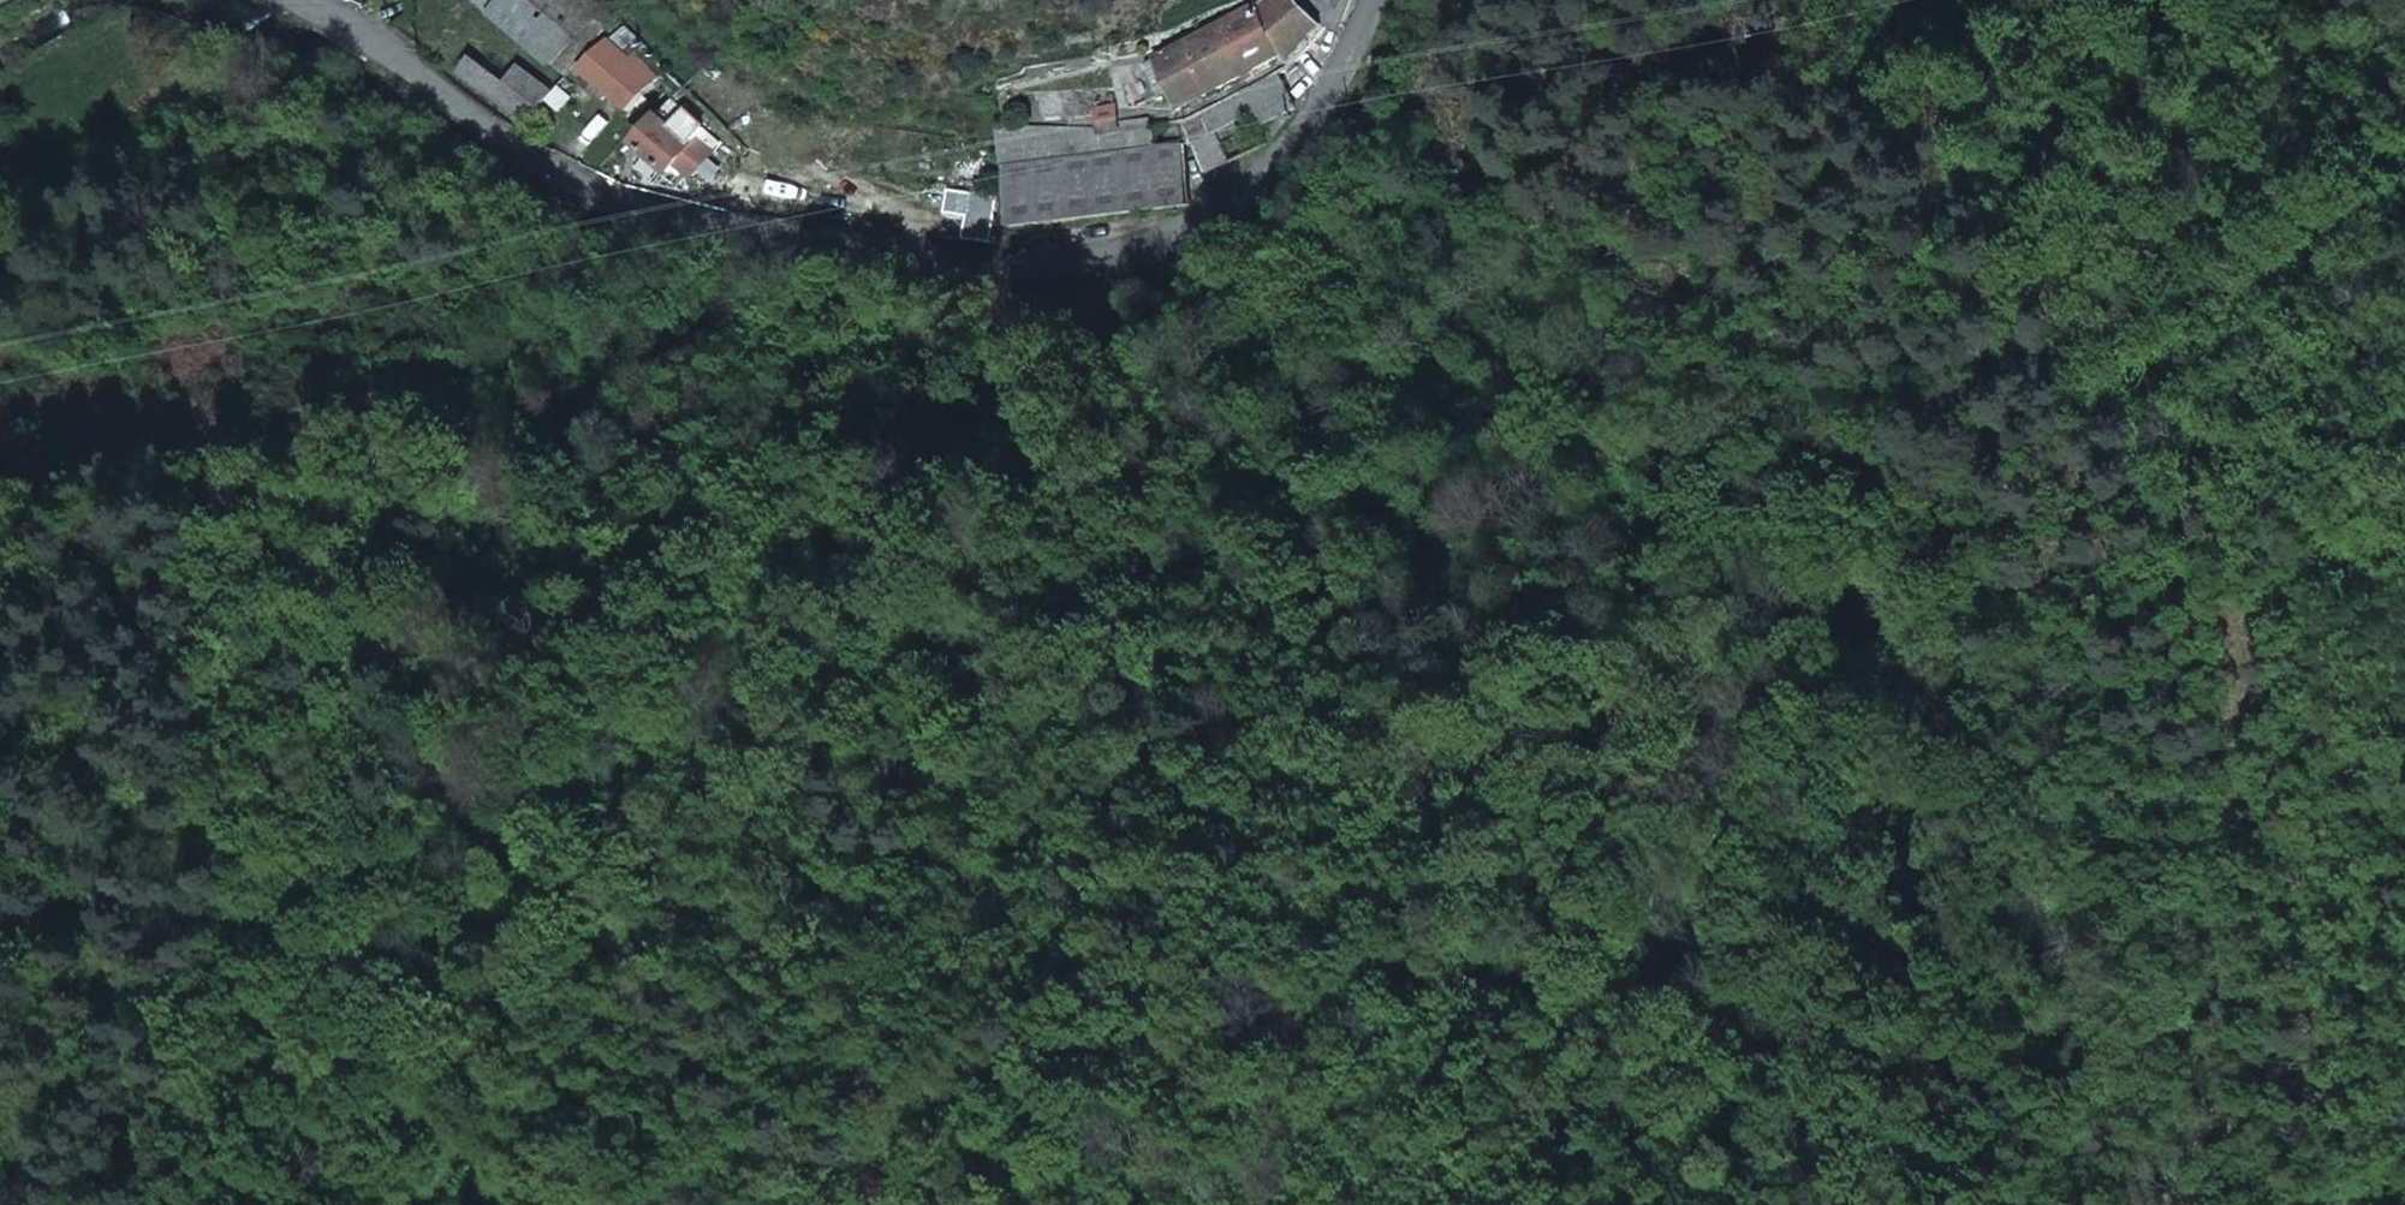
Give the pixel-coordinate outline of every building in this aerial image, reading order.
[(556,73),(568,58),(584,38),(573,29),(595,3),(591,0),(468,0),(556,73)] [(1302,0),(1265,0),(1257,3),(1150,49),(1174,102),(1278,55),(1284,55),(1331,28),(1342,25),(1302,0)] [(1342,25),(1351,1),(1351,0),(1302,0),(1342,25)] [(584,38),(568,58),(575,62),(569,69),(620,110),(645,77),(633,67),(638,62),(630,56),(626,60),(599,34),(591,44),(584,38)] [(1113,127),(1111,119),(1107,103),(1088,107),(1093,131),(1113,127)] [(651,113),(628,138),(659,167),(697,126),(681,108),(664,124),(651,113)] [(1208,128),(1210,127),(1204,110),(1180,118),(1154,122),(1158,141),(1184,137),(1208,128)] [(1222,160),(1210,127),(1208,128),(1184,137),(1197,170),(1222,160)] [(1184,137),(1158,141),(1059,150),(994,162),(1002,217),(1203,185),(1197,170),(1184,137)] [(978,189),(937,183),(934,208),(975,214),(978,189)]
